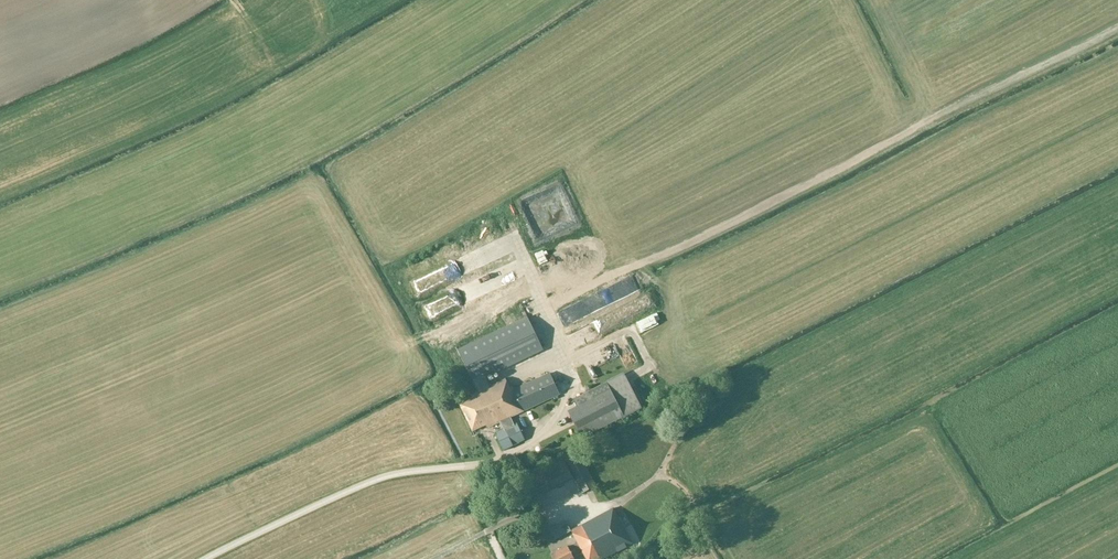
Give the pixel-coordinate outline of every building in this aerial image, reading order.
[(557,186),(520,198),(532,236),(577,222),(573,209),(566,211),(557,186)] [(438,258),(449,253),(446,246),(435,251),(438,258)] [(424,308),(429,318),(465,302),(460,291),(424,308)] [(530,301),(523,305),(526,310),(533,306),(530,301)] [(515,307),(504,313),(508,322),(519,316),(515,307)] [(527,317),(458,350),(480,394),(460,404),(473,431),(485,425),(487,428),(500,421),(504,429),(495,433),(503,450),(525,439),(518,424),(515,425),(511,417),(560,394),(550,374),(515,390),(514,387),(511,389),(507,381),(491,389),(486,377),(543,349),(527,317)] [(469,341),(484,331),(480,324),(465,334),(469,341)] [(579,330),(568,335),(572,346),(583,341),(579,330)] [(451,337),(456,347),(467,341),(463,331),(451,337)] [(579,409),(570,413),(582,438),(642,408),(625,374),(574,400),(579,409)] [(549,531),(555,542),(572,533),(578,544),(569,549),(568,547),(551,555),(553,558),(574,558),(583,553),(586,558),(605,558),(633,544),(614,509),(571,531),(566,522),(549,531)]
